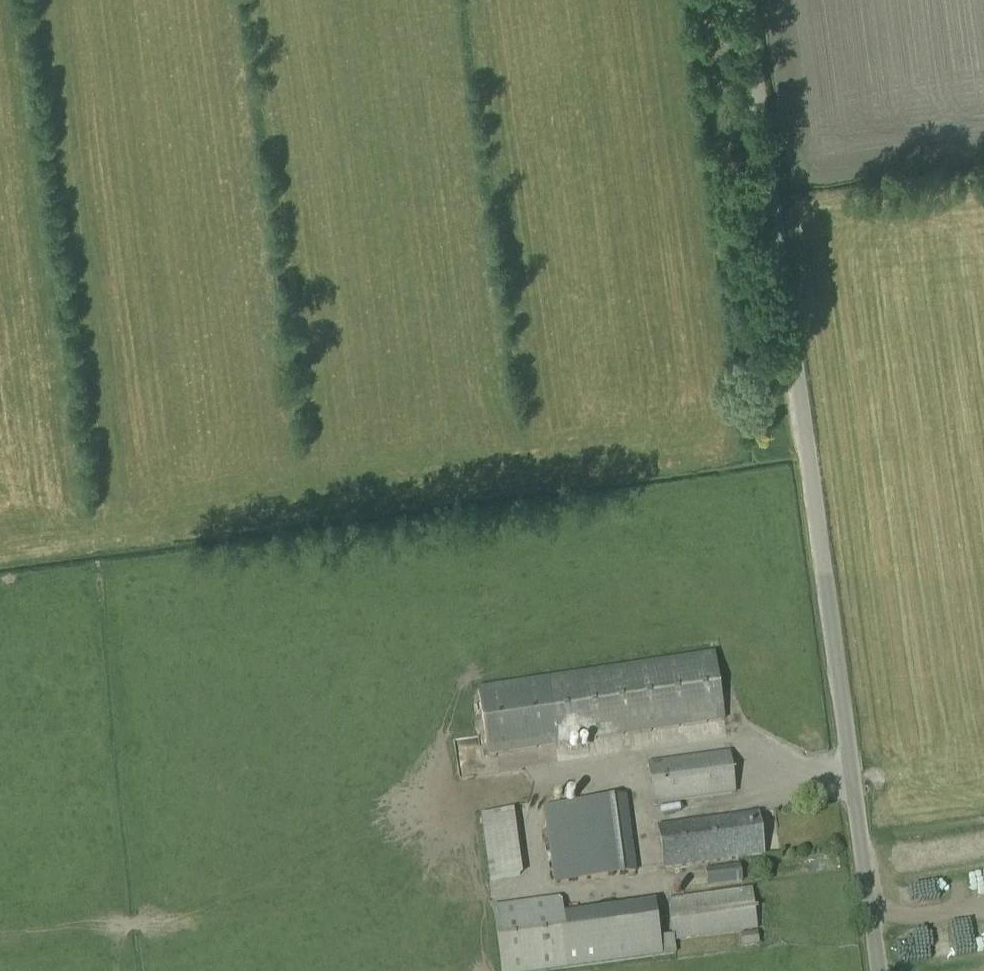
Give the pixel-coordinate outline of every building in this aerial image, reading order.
[(487,755),(555,745),(723,719),(713,653),(477,688),(487,755)] [(654,803),(733,791),(727,752),(648,764),(654,803)] [(553,883),(635,872),(625,796),(543,807),(553,883)] [(489,880),(521,875),(513,811),(480,815),(489,880)] [(663,869),(762,855),(756,813),(657,826),(663,869)] [(708,887),(740,882),(738,867),(706,871),(708,887)] [(756,928),(750,888),(667,900),(672,936),(658,938),(653,902),(563,915),(561,902),(558,898),(493,907),(502,970),(541,970),(675,953),(673,940),(756,928)] [(740,946),(759,944),(757,932),(739,934),(740,946)]
